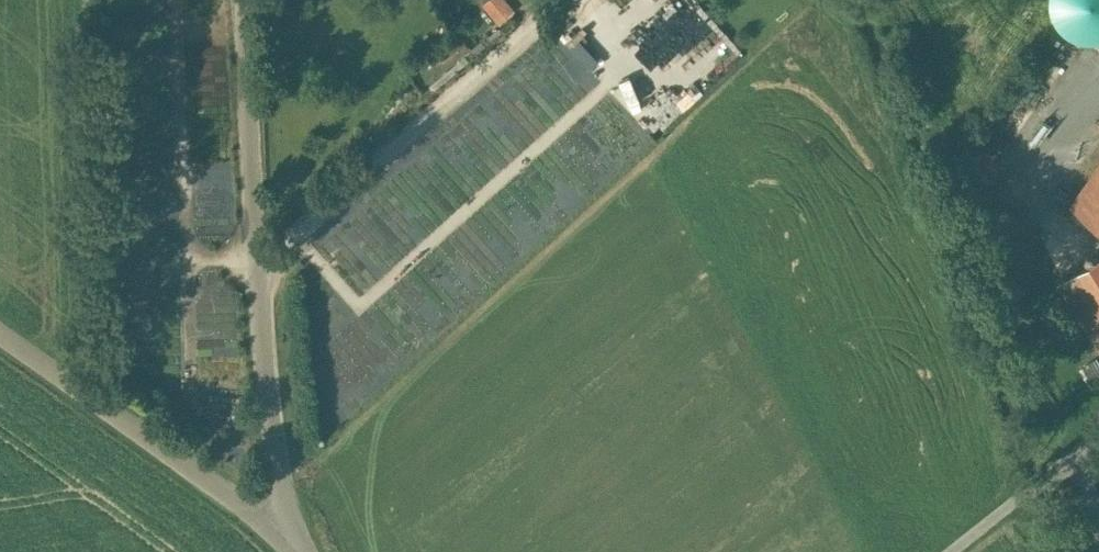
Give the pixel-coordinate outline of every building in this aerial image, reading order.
[(502,22),(520,10),(513,0),(488,0),(502,22)] [(1052,3),(1059,14),(1069,23),(1081,28),(1095,29),(1098,28),(1098,0),(1051,0),(1052,3)] [(575,49),(599,63),(607,51),(583,37),(575,49)] [(661,54),(650,64),(673,89),(684,79),(661,54)] [(626,91),(641,125),(676,110),(660,75),(626,91)] [(1072,203),(1098,223),(1098,166),(1072,203)] [(1059,282),(1098,345),(1098,257),(1059,282)]
